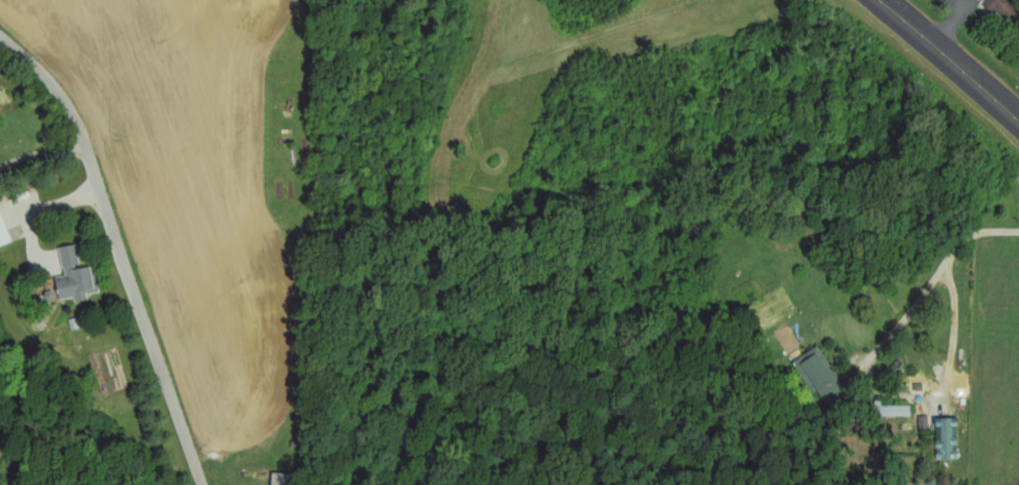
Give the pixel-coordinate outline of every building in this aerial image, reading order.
[(1013,26),(1018,18),(1018,0),(987,0),(985,3),(1013,26)] [(15,242),(0,206),(0,248),(15,242)] [(98,267),(83,269),(79,245),(62,248),(67,276),(57,278),(61,302),(102,295),(98,267)] [(823,407),(849,393),(822,346),(797,361),(823,407)] [(914,417),(914,407),(885,407),(885,404),(870,404),(870,417),(914,417)] [(960,420),(940,420),(940,461),(960,461),(960,420)] [(296,475),(273,475),(273,484),(296,484),(296,475)]
